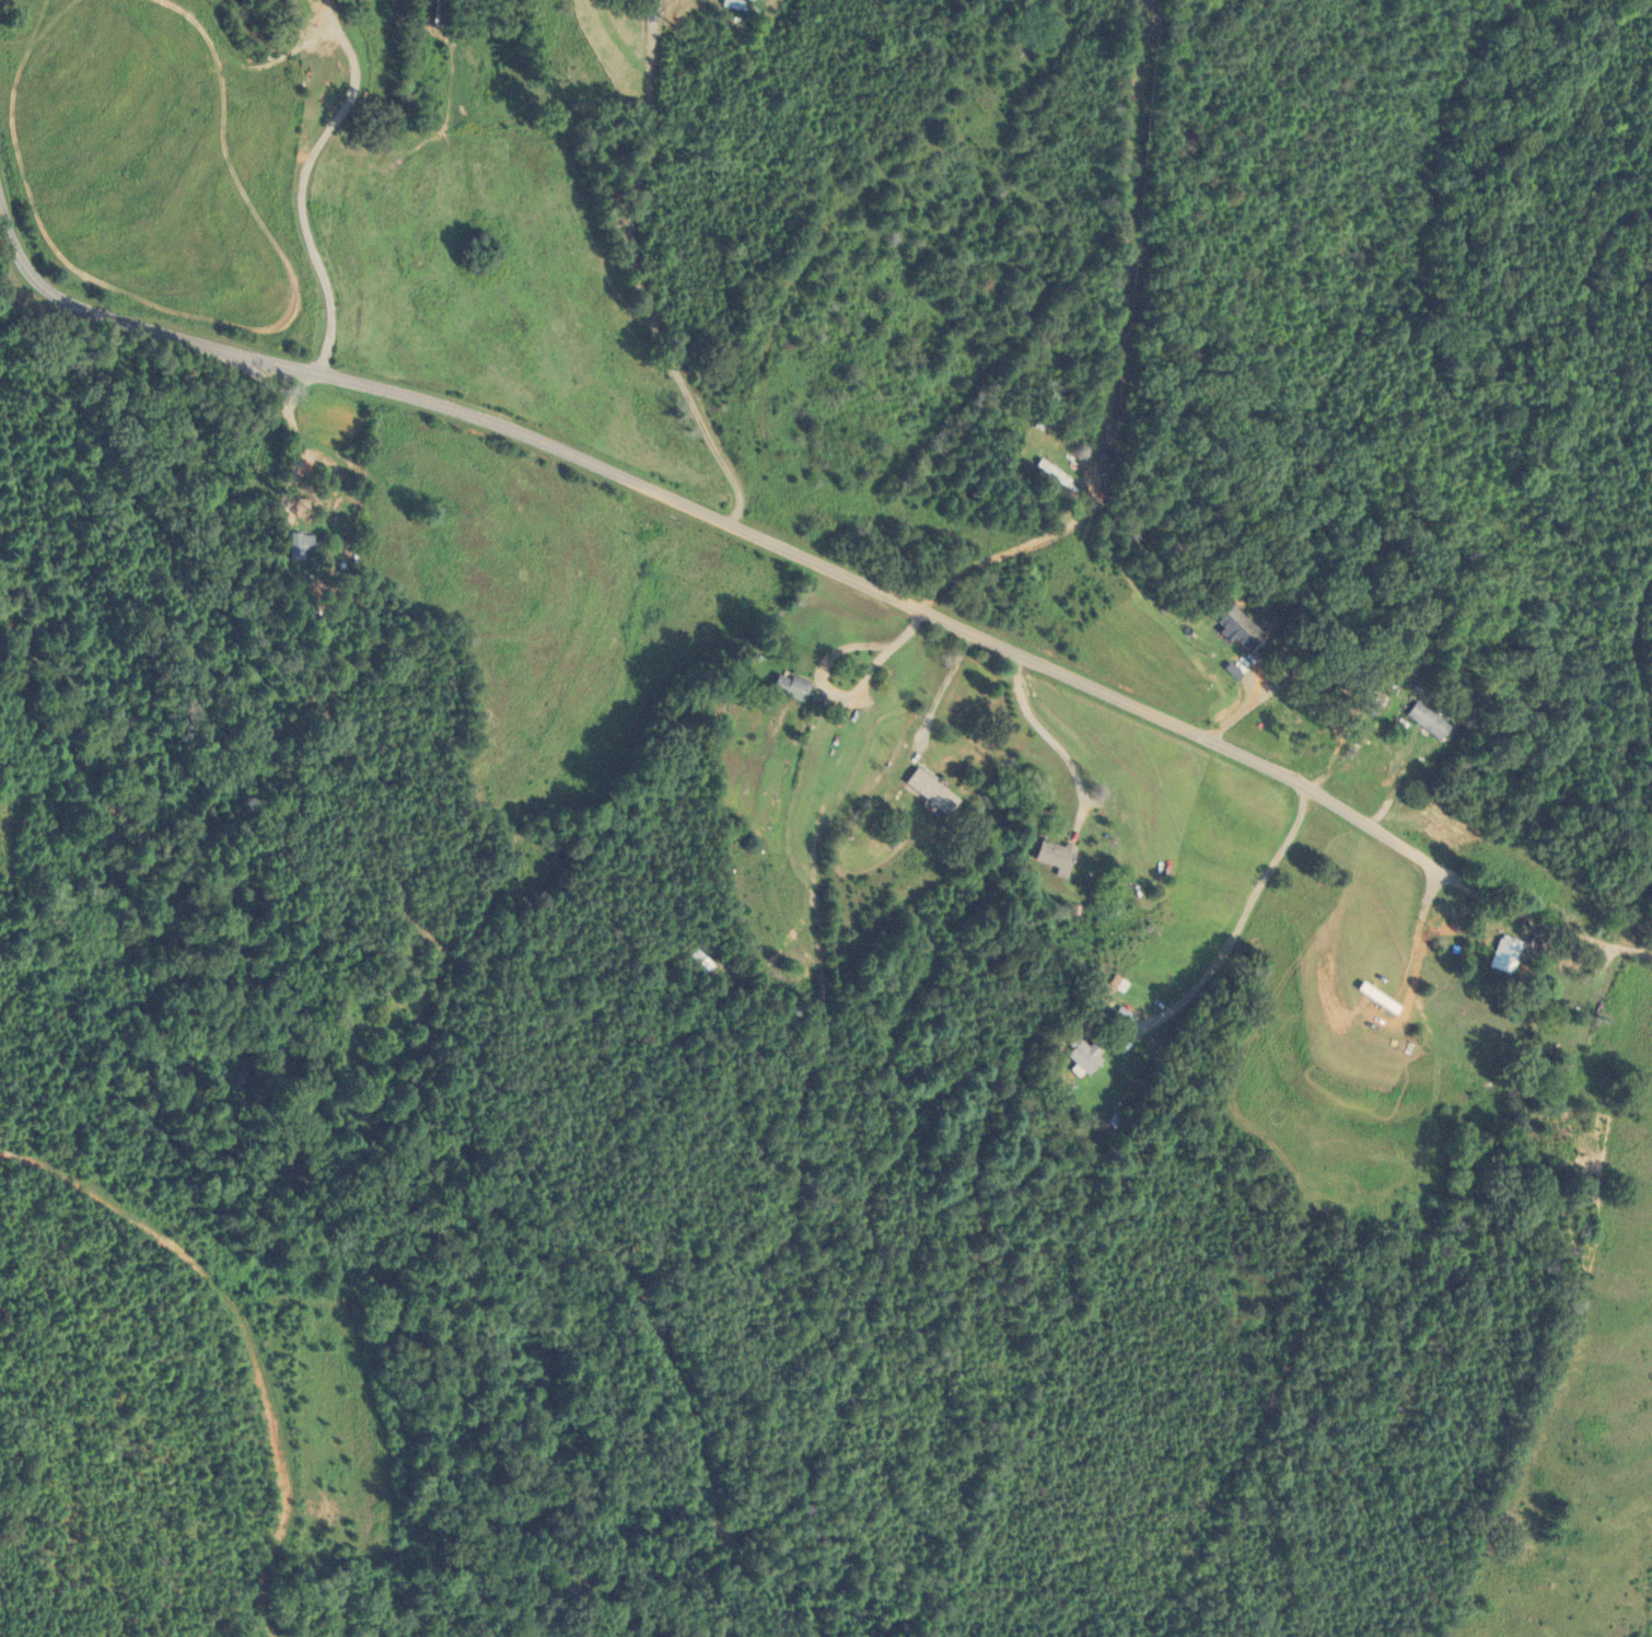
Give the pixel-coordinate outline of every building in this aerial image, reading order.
[(437,24),(451,24),(451,0),(437,0),(437,24)] [(741,0),(721,0),(720,4),(745,11),(748,2),(741,0)] [(1025,467),(1055,487),(1060,479),(1031,459),(1025,467)] [(288,558),(309,558),(309,533),(288,533),(288,558)] [(1258,635),(1225,602),(1216,611),(1249,644),(1258,635)] [(796,702),(805,683),(774,668),(765,687),(796,702)] [(1403,714),(1435,740),(1447,725),(1414,699),(1403,714)] [(897,780),(940,814),(952,799),(910,765),(897,780)] [(1027,858),(1061,870),(1069,848),(1035,836),(1027,858)] [(1519,942),(1497,932),(1483,965),(1505,975),(1519,942)] [(1096,1060),(1090,1054),(1095,1049),(1087,1041),(1082,1047),(1074,1039),(1060,1053),(1082,1075),(1096,1060)] [(1512,1082),(1502,1082),(1502,1094),(1512,1094),(1512,1082)]
